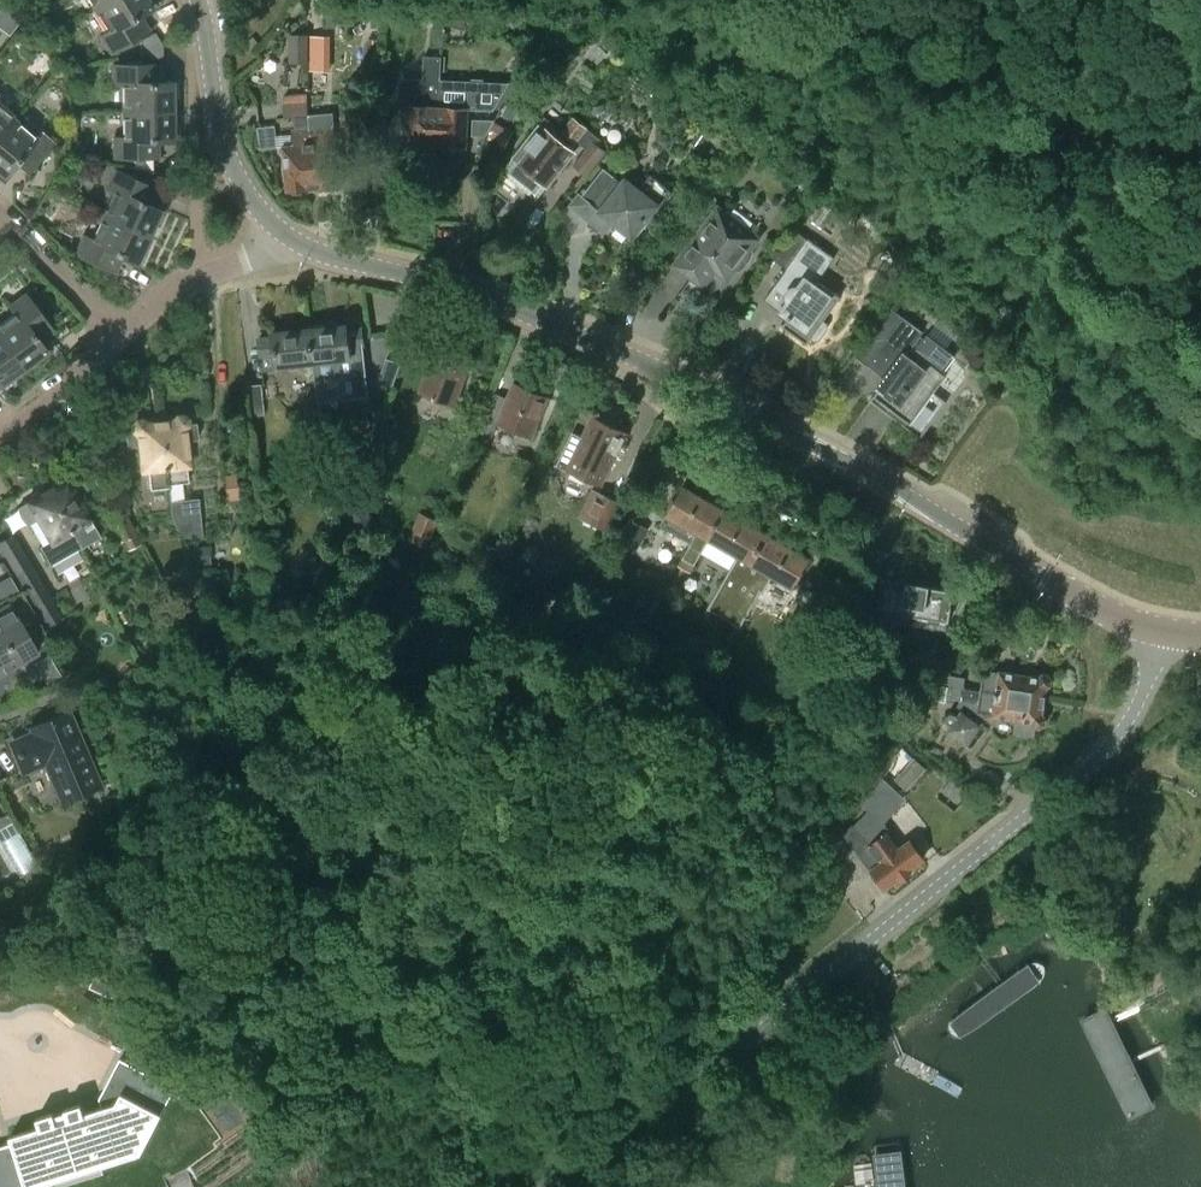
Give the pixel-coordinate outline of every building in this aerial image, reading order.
[(94,9),(108,0),(89,0),(94,9)] [(94,9),(108,31),(101,35),(112,53),(141,35),(132,20),(152,7),(147,0),(108,0),(94,9)] [(324,1),(324,19),(324,25),(336,25),(336,1),(327,1),(324,1)] [(450,10),(446,26),(468,32),(472,16),(450,10)] [(434,14),(432,47),(443,47),(445,14),(434,14)] [(146,49),(148,49),(161,44),(154,34),(143,41),(146,49)] [(309,62),(325,62),(326,34),(310,34),(310,36),(309,62)] [(309,62),(310,36),(294,36),(292,65),(309,66),(309,62)] [(161,57),(161,44),(148,49),(150,57),(161,57)] [(424,145),(436,146),(439,81),(440,57),(429,56),(423,56),(422,82),(400,81),(399,105),(408,106),(406,145),(410,145),(413,148),(421,148),(424,145)] [(161,64),(148,64),(113,65),(113,85),(122,85),(123,111),(172,110),(171,81),(161,81),(161,64)] [(471,83),(439,81),(436,146),(449,146),(451,149),(459,150),(462,147),(466,147),(468,113),(494,115),(504,96),(506,84),(484,83),(484,80),(471,79),(471,83)] [(306,91),(282,92),(283,113),(308,112),(306,91)] [(14,120),(0,108),(0,136),(14,120)] [(172,110),(123,111),(123,137),(114,137),(115,158),(149,158),(149,140),(172,140),(172,110)] [(334,116),(307,118),(314,189),(323,188),(327,191),(334,190),(337,186),(341,186),(334,116)] [(314,189),(307,118),(294,119),(295,131),(292,134),(293,145),(283,146),(287,191),(290,191),(294,194),(302,193),(305,189),(314,189)] [(592,142),(597,136),(574,118),(558,139),(540,124),(513,158),(502,172),(537,199),(548,185),(549,186),(575,152),(570,149),(576,141),(586,150),(574,165),(587,175),(605,152),(592,142)] [(498,120),(474,119),(473,138),(487,139),(488,137),(496,123),(498,120)] [(0,136),(0,173),(4,176),(15,164),(28,175),(55,143),(41,131),(35,138),(14,120),(0,136)] [(496,123),(488,137),(504,147),(508,139),(512,132),(496,123)] [(702,149),(709,137),(696,129),(689,141),(702,149)] [(260,135),(262,152),(280,151),(278,133),(260,135)] [(578,203),(586,210),(583,213),(597,224),(605,214),(632,235),(654,208),(658,212),(673,193),(651,175),(638,191),(626,181),(623,184),(605,169),(578,203)] [(114,192),(103,216),(148,237),(160,210),(139,200),(146,184),(115,170),(106,188),(114,192)] [(753,250),(751,248),(759,237),(717,207),(674,264),(693,278),(704,287),(716,271),(727,280),(736,268),(738,270),(742,269),(754,253),(753,250)] [(148,237),(103,216),(92,240),(84,236),(75,255),(107,269),(114,253),(135,263),(148,237)] [(789,300),(777,318),(785,323),(782,326),(807,344),(811,338),(815,341),(820,339),(827,329),(827,324),(823,321),(841,297),(818,281),(834,258),(795,230),(772,263),(785,272),(774,286),(786,295),(787,299),(789,300)] [(0,325),(0,339),(23,369),(46,351),(32,332),(46,322),(25,294),(9,307),(14,314),(0,325)] [(885,333),(899,314),(889,307),(875,326),(885,333)] [(943,373),(955,356),(903,317),(867,365),(886,379),(870,401),(920,438),(947,402),(934,392),(946,375),(943,373)] [(310,329),(314,362),(316,381),(367,375),(361,328),(347,330),(347,325),(328,327),(324,324),(315,325),(312,329),(310,329)] [(262,368),(314,362),(310,329),(273,334),(273,338),(259,340),(262,368)] [(0,339),(0,386),(23,369),(0,339)] [(423,356),(411,351),(403,371),(415,376),(423,356)] [(420,392),(454,405),(470,365),(435,352),(420,392)] [(378,383),(392,387),(400,364),(387,359),(378,383)] [(478,431),(492,437),(498,423),(532,437),(549,397),(515,383),(508,399),(494,393),(478,431)] [(248,386),(251,416),(265,415),(262,385),(248,386)] [(173,420),(159,421),(168,491),(170,509),(181,539),(202,537),(198,499),(184,500),(182,483),(187,482),(185,466),(188,466),(185,441),(198,439),(196,423),(187,424),(187,418),(182,415),(176,415),(173,420)] [(602,485),(608,471),(626,432),(593,417),(582,439),(574,435),(559,464),(602,485)] [(133,430),(125,431),(127,447),(139,446),(142,471),(147,470),(150,493),(168,491),(159,421),(146,423),(142,419),(136,420),(132,425),(133,430)] [(513,473),(524,477),(530,461),(519,457),(513,473)] [(51,486),(47,489),(81,548),(100,537),(90,518),(89,515),(90,510),(87,505),(82,504),(77,495),(87,489),(77,472),(67,478),(62,480),(57,479),(53,482),(51,486)] [(240,498),(238,472),(226,473),(229,499),(240,498)] [(683,486),(661,525),(692,543),(683,558),(689,561),(695,565),(709,539),(725,510),(721,508),(722,505),(714,501),(713,503),(683,486)] [(81,548),(47,489),(42,492),(37,491),(32,494),(31,498),(26,501),(27,502),(17,508),(27,526),(30,524),(42,546),(40,547),(51,566),(81,548)] [(582,518),(605,528),(617,502),(595,491),(582,518)] [(362,499),(344,512),(361,535),(379,522),(362,499)] [(107,512),(122,542),(124,541),(129,551),(140,546),(121,505),(107,512)] [(421,510),(409,541),(426,548),(438,517),(421,510)] [(739,556),(708,610),(724,619),(741,591),(737,588),(741,581),(751,563),(767,534),(763,532),(764,530),(756,525),(754,527),(725,510),(709,539),(739,556)] [(635,521),(629,533),(641,540),(647,528),(635,521)] [(767,534),(751,563),(762,569),(793,587),(809,559),(780,541),(781,539),(773,534),(771,537),(767,534)] [(31,567),(14,539),(4,539),(0,541),(0,548),(17,575),(31,567)] [(203,559),(192,563),(200,583),(211,579),(203,559)] [(954,591),(882,579),(877,610),(949,621),(954,591)] [(741,581),(737,588),(741,591),(724,619),(740,629),(761,593),(741,581)] [(31,599),(48,629),(62,621),(45,591),(31,599)] [(37,652),(9,604),(0,609),(0,673),(37,652)] [(971,645),(960,637),(945,658),(957,666),(971,645)] [(648,663),(657,645),(645,639),(636,656),(648,663)] [(985,670),(981,691),(1036,700),(1037,694),(1046,695),(1047,688),(1051,685),(1052,679),(1049,674),(1043,674),(1038,677),(999,671),(999,672),(985,670)] [(957,676),(951,675),(950,686),(964,689),(966,674),(958,672),(957,676)] [(948,697),(950,686),(936,684),(933,699),(947,701),(948,697)] [(964,689),(950,686),(948,697),(962,699),(962,704),(955,714),(953,713),(952,713),(950,714),(948,715),(947,717),(947,719),(948,721),(952,724),(949,729),(967,743),(981,724),(974,719),(979,712),(993,714),(993,716),(1017,720),(1015,732),(1034,735),(1035,727),(1041,728),(1046,724),(1046,719),(1043,714),(1046,695),(1037,694),(1036,700),(981,691),(964,689)] [(11,742),(23,771),(45,762),(62,801),(98,785),(67,712),(31,728),(33,732),(11,742)] [(859,806),(865,812),(850,827),(868,848),(870,846),(882,862),(871,870),(885,888),(900,877),(903,880),(911,874),(908,870),(924,859),(910,841),(900,849),(888,833),(887,834),(882,827),(895,811),(874,791),(859,806)] [(12,822),(7,813),(0,817),(0,829),(12,822)] [(23,887),(44,875),(39,866),(17,878),(23,887)] [(1041,985),(1018,952),(992,971),(937,1011),(961,1041),(1041,985)] [(92,987),(112,995),(120,977),(100,968),(92,987)] [(12,990),(10,994),(0,990),(0,1013),(13,1018),(22,994),(12,990)] [(1108,1011),(1079,1025),(1128,1124),(1157,1109),(1113,1021),(1108,1011)] [(96,1149),(132,1137),(130,1129),(152,1122),(155,1116),(168,1091),(147,1080),(150,1074),(120,1059),(100,1098),(103,1107),(84,1113),(82,1104),(65,1109),(66,1114),(55,1117),(54,1112),(37,1118),(40,1127),(10,1136),(12,1143),(0,1146),(0,1186),(28,1186),(27,1184),(100,1161),(99,1160),(96,1149)] [(188,1077),(183,1069),(176,1074),(181,1081),(188,1077)] [(238,1089),(229,1075),(221,1080),(231,1094),(238,1089)] [(871,1153),(875,1186),(909,1186),(905,1149),(871,1153)]
